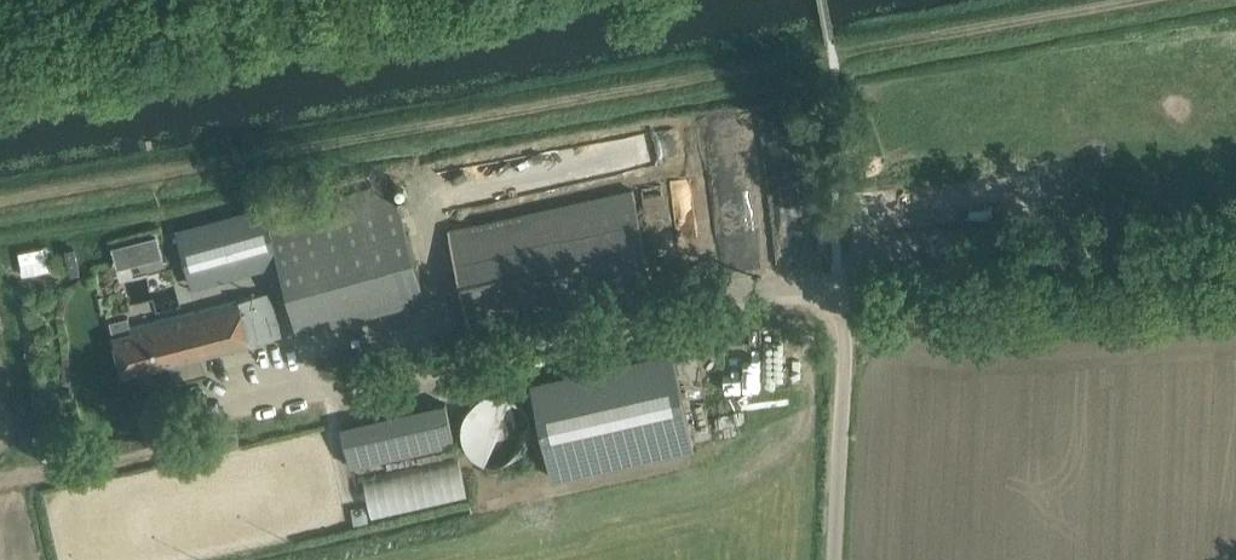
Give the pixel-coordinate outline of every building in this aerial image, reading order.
[(449,230),(471,331),(656,290),(633,189),(449,230)] [(880,247),(879,194),(847,195),(849,248),(880,247)] [(264,208),(178,231),(192,283),(278,259),(269,228),(264,208)] [(128,316),(109,321),(117,351),(123,375),(168,363),(201,355),(282,334),(276,311),(270,290),(130,325),(128,316)] [(582,371),(531,383),(552,476),(602,465),(582,371)] [(471,458),(532,455),(530,398),(469,400),(471,458)] [(446,401),(341,425),(350,465),(455,441),(446,401)] [(375,516),(471,491),(462,456),(366,481),(375,516)]
